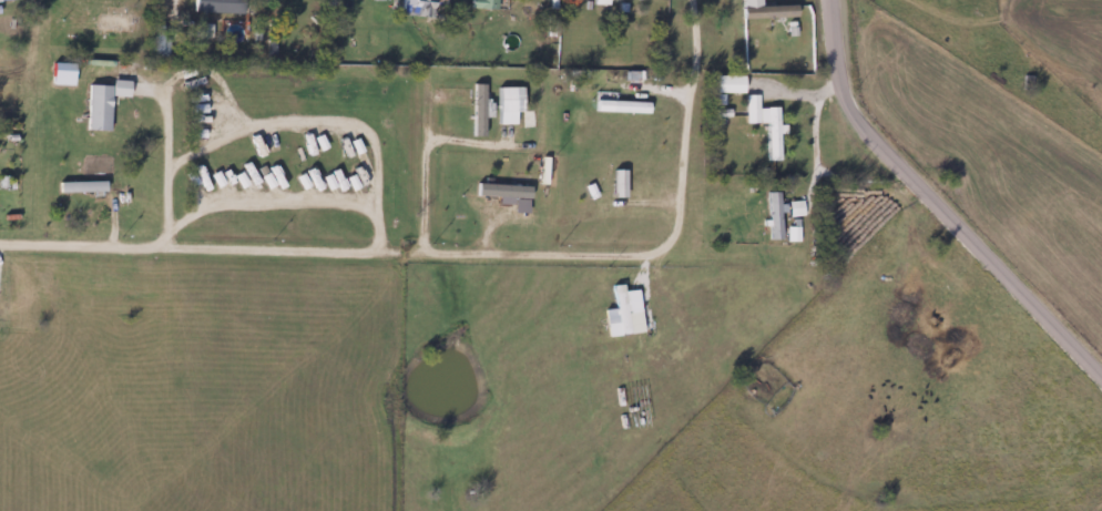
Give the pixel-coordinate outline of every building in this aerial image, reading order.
[(191,14),(238,14),(238,0),(191,0),(191,14)] [(399,17),(432,19),(433,0),(400,0),(399,17)] [(496,0),(469,0),(469,11),(496,11),(496,0)] [(792,7),(737,8),(737,19),(793,19),(792,7)] [(720,95),(740,95),(740,77),(710,77),(710,104),(720,104),(720,95)] [(107,87),(85,86),(82,131),(104,133),(107,87)] [(743,124),(762,124),(763,163),(777,162),(776,109),(756,109),(756,96),(742,96),(743,124)] [(646,114),(646,103),(593,102),(593,113),(646,114)] [(102,183),(55,183),(55,194),(102,194),(102,183)] [(765,194),(765,243),(777,243),(777,194),(765,194)] [(786,218),(800,219),(801,202),(787,201),(786,218)]
